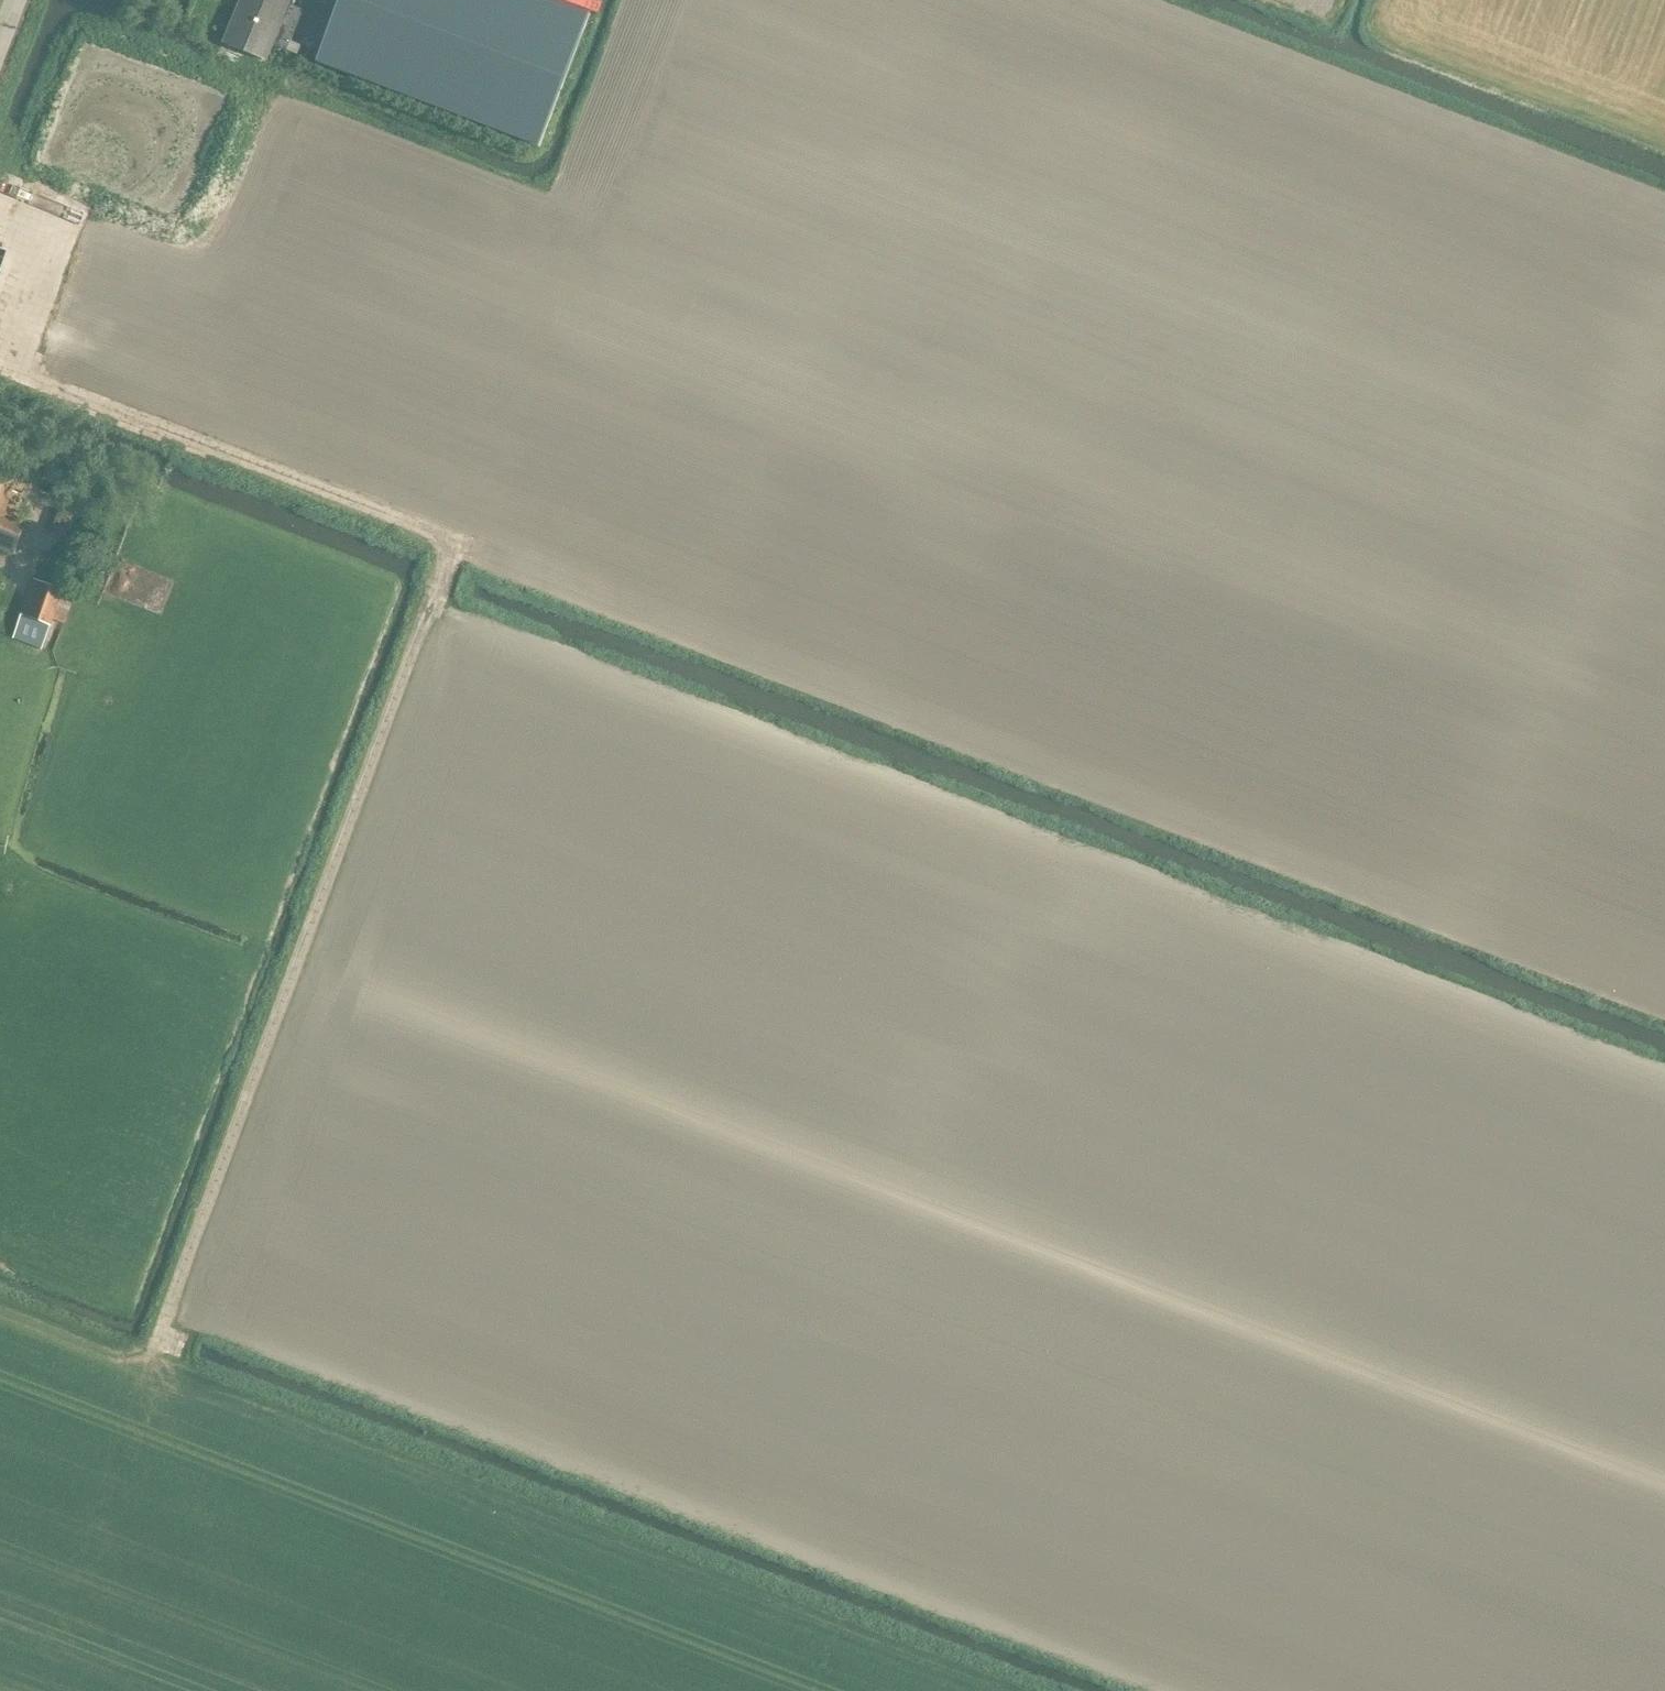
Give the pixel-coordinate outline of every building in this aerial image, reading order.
[(224,42),(266,60),(291,0),(242,0),(224,42)] [(318,73),(542,155),(591,23),(529,0),(345,0),(318,73)] [(10,512),(18,492),(14,490),(20,472),(0,465),(0,547),(15,553),(28,519),(10,512)] [(65,623),(76,593),(35,578),(14,637),(42,647),(52,618),(65,623)]
